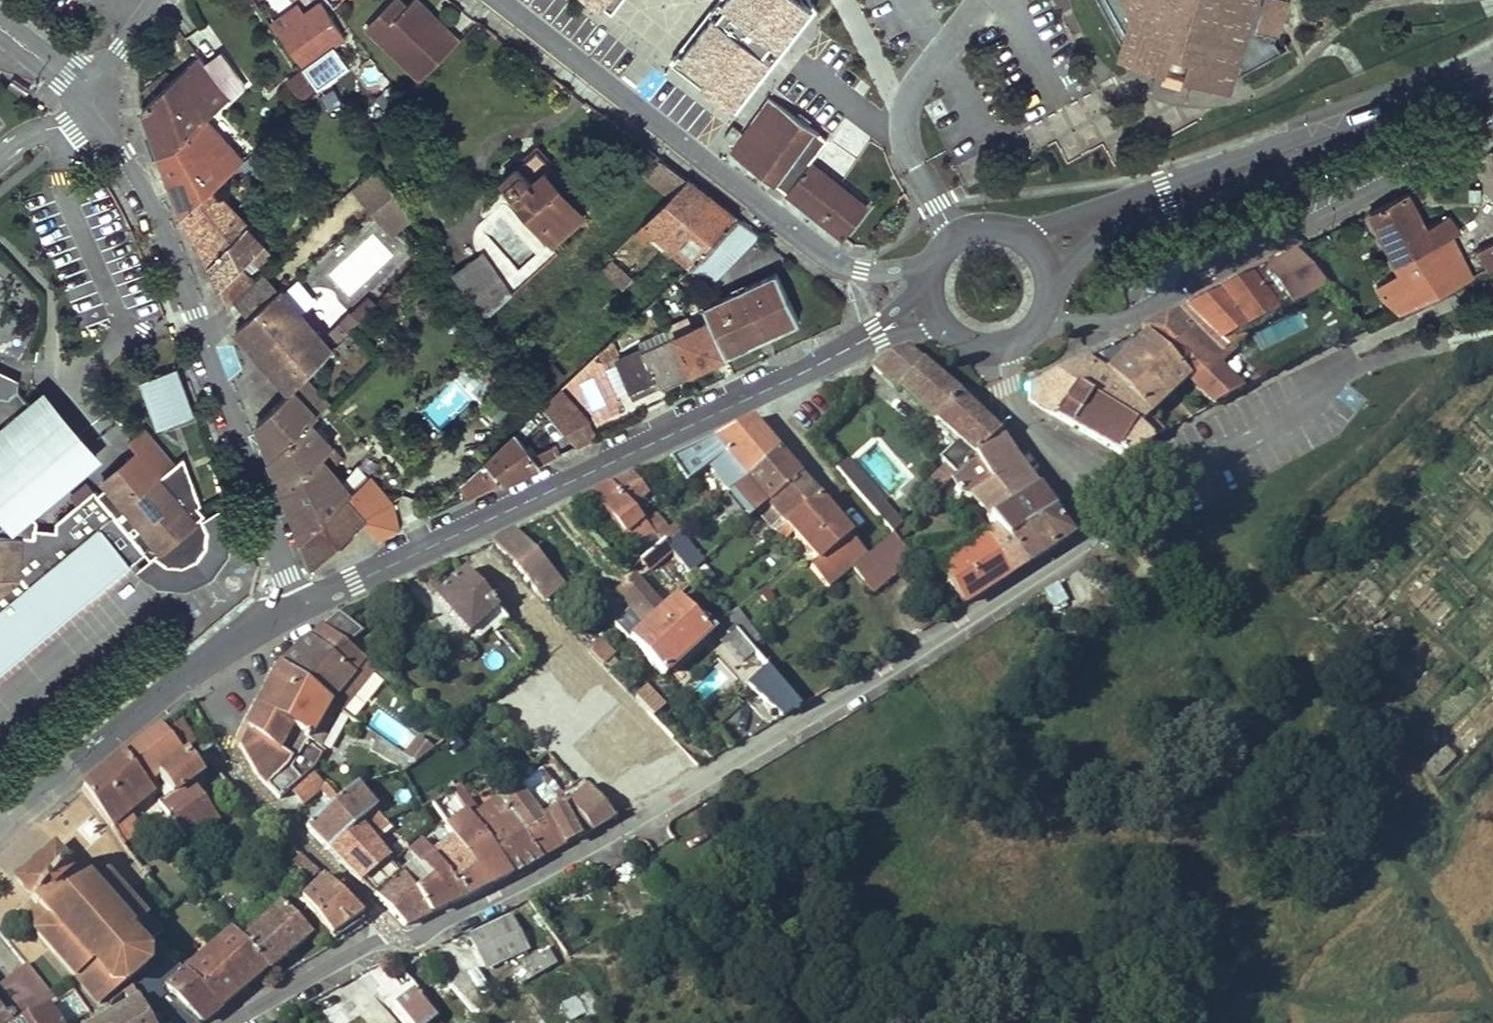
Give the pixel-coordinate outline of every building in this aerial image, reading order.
[(367,26),(421,79),(460,40),(437,18),(434,20),(432,17),(433,15),(418,0),(414,0),(407,7),(396,19),(385,8),(367,26)] [(400,0),(393,0),(385,8),(396,19),(407,7),(400,0)] [(736,111),(773,62),(781,58),(817,11),(802,0),(592,0),(607,11),(625,3),(639,32),(671,56),(676,67),(736,111)] [(1246,70),(1282,51),(1278,42),(1290,0),(1100,0),(1138,69),(1164,54),(1168,41),(1174,47),(1173,52),(1190,58),(1192,53),(1200,51),(1196,64),(1211,90),(1228,80),(1224,71),(1240,61),(1246,70)] [(303,13),(278,32),(303,67),(345,36),(320,1),(303,13)] [(296,3),(271,20),(278,32),(303,13),(296,3)] [(207,65),(230,97),(246,86),(223,53),(207,65)] [(162,159),(205,120),(230,97),(207,65),(200,56),(144,109),(153,134),(162,159)] [(293,96),(305,83),(295,74),(283,86),(293,96)] [(310,87),(305,83),(293,96),(297,100),(310,87)] [(388,111),(401,97),(389,86),(376,100),(388,111)] [(825,139),(768,98),(732,150),(784,194),(812,157),(825,139)] [(242,162),(205,120),(162,159),(171,185),(182,216),(214,187),(240,164),(242,162)] [(729,139),(735,144),(743,134),(736,129),(729,139)] [(539,151),(504,183),(555,240),(583,214),(564,192),(570,186),(539,151)] [(242,162),(240,164),(251,176),(263,164),(252,152),(242,162)] [(784,194),(842,238),(870,203),(812,157),(784,194)] [(688,180),(661,160),(645,175),(671,196),(688,180)] [(359,182),(354,188),(372,212),(378,207),(390,223),(410,208),(404,201),(392,186),(376,167),(359,182)] [(688,180),(671,196),(643,224),(667,248),(711,198),(688,180)] [(220,288),(228,307),(234,302),(254,282),(240,267),(250,258),(257,266),(272,253),(247,226),(249,225),(214,187),(182,216),(203,255),(211,269),(213,274),(220,288)] [(1408,193),(1371,212),(1391,252),(1402,270),(1378,283),(1385,300),(1402,311),(1464,281),(1444,240),(1461,231),(1451,215),(1426,226),(1408,193)] [(738,218),(711,198),(667,248),(662,252),(669,258),(674,252),(691,268),(697,262),(738,218)] [(415,216),(410,208),(390,223),(378,207),(372,212),(390,236),(415,216)] [(759,234),(738,218),(697,262),(717,279),(759,234)] [(1489,269),(1492,267),(1492,242),(1479,248),(1489,269)] [(1221,343),(1227,340),(1328,287),(1296,249),(1213,292),(1165,317),(1200,352),(1214,356),(1226,350),(1221,343)] [(486,318),(512,295),(483,252),(454,272),(477,305),(486,318)] [(697,262),(691,268),(689,270),(711,286),(717,279),(697,262)] [(254,282),(234,302),(248,317),(280,290),(265,272),(254,282)] [(710,321),(726,354),(799,321),(777,273),(704,306),(710,321)] [(293,388),(331,350),(280,290),(248,317),(237,327),(275,371),(291,389),(293,388)] [(1250,366),(1227,340),(1221,343),(1226,350),(1214,356),(1200,352),(1165,317),(1140,330),(1143,336),(1106,373),(1148,416),(1188,379),(1212,406),(1228,397),(1268,376),(1259,361),(1250,366)] [(710,321),(676,337),(691,370),(726,354),(710,321)] [(358,342),(350,331),(336,345),(344,354),(358,342)] [(691,370),(676,337),(643,352),(642,349),(618,359),(621,364),(631,386),(634,393),(656,383),(658,386),(691,371),(691,370)] [(609,343),(598,353),(603,362),(616,356),(609,343)] [(872,365),(870,367),(898,391),(900,389),(950,435),(944,442),(951,449),(939,461),(945,468),(927,486),(935,493),(950,480),(972,459),(997,436),(956,396),(903,350),(872,365)] [(1164,433),(1148,416),(1106,373),(1082,360),(1029,386),(1029,401),(1124,455),(1164,433)] [(617,392),(631,386),(621,364),(607,370),(617,392)] [(173,369),(139,382),(159,428),(193,415),(173,369)] [(10,398),(17,392),(18,383),(0,373),(0,397),(10,398)] [(263,445),(266,458),(310,421),(317,415),(318,415),(293,388),(291,389),(257,421),(263,445)] [(560,388),(544,403),(574,448),(591,441),(581,422),(587,419),(560,388)] [(16,417),(14,438),(40,471),(36,508),(37,507),(48,498),(43,491),(52,485),(57,491),(95,460),(74,433),(67,439),(60,430),(66,425),(44,398),(31,409),(17,392),(10,398),(0,397),(0,416),(16,417)] [(37,507),(36,508),(40,471),(14,438),(16,417),(0,416),(0,671),(144,550),(148,555),(162,565),(176,565),(194,559),(207,546),(209,529),(204,513),(198,505),(201,504),(197,491),(178,468),(162,480),(140,456),(104,484),(107,490),(98,497),(94,493),(81,504),(59,522),(58,535),(57,541),(34,540),(34,533),(37,507)] [(270,467),(280,494),(332,447),(310,421),(266,458),(270,467)] [(728,488),(741,481),(776,452),(754,427),(749,421),(696,446),(709,464),(728,488)] [(60,430),(67,439),(74,433),(66,425),(60,430)] [(533,454),(516,431),(459,484),(467,499),(489,488),(552,458),(546,449),(533,454)] [(1005,446),(997,436),(972,459),(990,485),(970,498),(987,519),(1035,489),(1015,463),(1005,446)] [(668,459),(681,476),(692,468),(697,474),(709,464),(696,446),(668,459)] [(288,514),(297,536),(348,490),(331,470),(341,460),(332,447),(280,494),(288,514)] [(776,452),(741,481),(734,487),(756,515),(768,505),(798,478),(784,462),(776,452)] [(972,459),(950,480),(956,487),(954,489),(960,497),(962,495),(970,498),(990,485),(972,459)] [(835,469),(862,501),(890,533),(897,527),(888,516),(890,514),(876,498),(872,501),(868,496),(839,465),(835,469)] [(632,475),(589,496),(632,549),(636,545),(645,556),(660,543),(630,507),(647,494),(632,475)] [(804,484),(798,478),(768,505),(781,521),(772,529),(775,534),(778,532),(816,499),(804,484)] [(48,498),(57,491),(52,485),(43,491),(48,498)] [(74,497),(81,504),(94,493),(87,486),(74,497)] [(996,529),(1007,544),(1053,511),(1037,488),(1035,489),(987,519),(996,529)] [(348,490),(297,536),(311,570),(337,546),(365,520),(354,509),(359,504),(348,490)] [(833,519),(816,499),(778,532),(785,540),(792,533),(816,561),(808,569),(825,589),(850,568),(864,556),(833,519)] [(1007,544),(1026,567),(1072,539),(1053,511),(1007,544)] [(996,529),(984,538),(1011,576),(1026,567),(1007,544),(996,529)] [(492,545),(531,586),(547,571),(513,531),(501,537),(492,545)] [(58,535),(34,533),(34,540),(57,541),(58,535)] [(898,542),(890,533),(866,555),(888,579),(912,558),(898,542)] [(1011,576),(984,538),(939,567),(964,606),(1011,576)] [(688,573),(665,545),(662,542),(660,543),(645,556),(632,568),(637,574),(615,593),(643,627),(628,639),(661,675),(707,634),(673,597),(692,579),(688,573)] [(675,547),(670,542),(665,545),(688,573),(696,567),(677,546),(675,547)] [(496,609),(506,620),(536,592),(531,586),(492,545),(463,571),(496,609)] [(888,579),(866,555),(864,556),(850,568),(872,594),(888,579)] [(467,635),(496,609),(463,571),(433,596),(467,635)] [(1055,614),(1069,607),(1058,586),(1044,593),(1055,614)] [(734,630),(745,643),(754,636),(735,610),(724,618),(734,630)] [(337,614),(321,627),(345,646),(360,631),(337,614)] [(321,627),(309,639),(353,674),(358,667),(362,670),(367,664),(345,646),(321,627)] [(753,653),(745,643),(734,630),(714,645),(737,675),(781,718),(797,708),(753,653)] [(588,647),(601,661),(612,652),(599,637),(588,647)] [(277,669),(336,709),(371,667),(367,664),(362,670),(358,667),(353,674),(309,639),(280,666),(277,669)] [(688,687),(701,705),(730,684),(718,666),(688,687)] [(317,751),(338,713),(339,712),(336,709),(277,669),(264,695),(246,729),(238,745),(254,773),(278,799),(311,771),(320,752),(317,751)] [(632,694),(651,715),(664,703),(645,682),(632,694)] [(636,724),(625,713),(615,701),(608,707),(604,710),(625,734),(636,724)] [(164,731),(180,752),(196,741),(180,719),(164,731)] [(81,790),(82,791),(123,846),(139,833),(128,815),(152,796),(145,786),(158,777),(184,756),(180,752),(164,731),(159,725),(122,755),(105,769),(81,790)] [(415,737),(402,757),(414,765),(433,750),(415,737)] [(402,757),(378,741),(371,753),(404,773),(414,765),(402,757)] [(200,777),(184,756),(158,777),(166,788),(160,792),(165,799),(157,804),(184,841),(214,821),(188,786),(200,777)] [(539,771),(532,762),(519,773),(525,781),(539,771)] [(525,781),(497,802),(539,860),(588,831),(566,804),(539,771),(525,781)] [(601,774),(587,787),(610,813),(624,801),(601,774)] [(374,811),(354,788),(338,801),(324,786),(322,788),(311,775),(292,791),(302,804),(317,791),(331,806),(304,828),(327,851),(374,811)] [(380,805),(365,784),(354,788),(374,811),(380,805)] [(452,796),(464,812),(471,821),(480,814),(459,784),(453,788),(456,792),(452,796)] [(588,831),(612,817),(610,813),(587,787),(566,804),(588,831)] [(480,814),(471,821),(509,875),(539,860),(497,802),(480,814)] [(373,896),(398,874),(369,843),(388,828),(377,815),(374,811),(327,851),(373,896)] [(388,828),(389,830),(394,827),(381,812),(377,815),(388,828)] [(471,821),(464,812),(446,826),(452,836),(484,887),(509,875),(471,821)] [(260,831),(266,826),(261,822),(256,826),(260,831)] [(484,887),(452,836),(428,855),(462,898),(484,887)] [(191,851),(184,841),(165,854),(174,865),(191,851)] [(415,891),(430,914),(462,898),(428,855),(420,845),(407,854),(429,880),(415,891)] [(145,924),(149,921),(141,911),(137,914),(105,876),(90,888),(69,866),(68,866),(53,849),(17,881),(30,897),(28,899),(38,911),(28,920),(37,932),(33,935),(96,1009),(145,969),(147,956),(142,951),(153,942),(157,939),(149,930),(145,924)] [(404,927),(430,914),(415,891),(429,880),(407,854),(405,851),(401,855),(409,865),(402,870),(398,874),(373,896),(404,927)] [(310,879),(316,875),(298,857),(290,864),(303,877),(306,874),(310,879)] [(299,899),(329,938),(360,917),(320,879),(299,899)] [(168,907),(160,897),(141,911),(149,921),(151,919),(168,907)] [(278,905),(239,940),(266,970),(269,973),(308,938),(278,905)] [(155,925),(151,919),(149,921),(145,924),(149,930),(155,925)] [(524,950),(510,919),(470,937),(485,968),(524,950)] [(239,940),(231,931),(183,971),(221,1011),(266,970),(239,940)] [(533,975),(552,964),(548,955),(536,961),(533,957),(526,961),(533,975)] [(141,1010),(153,1002),(167,1017),(173,1012),(184,1022),(186,1022),(193,1017),(199,1022),(203,1022),(221,1011),(183,971),(172,959),(160,973),(130,991),(141,1010)] [(45,1009),(55,1004),(27,966),(0,986),(0,993),(6,1001),(0,1006),(0,1022),(20,1022),(45,1009)] [(433,1004),(411,977),(387,997),(408,1022),(410,1022),(433,1004)] [(141,1010),(130,991),(124,995),(123,996),(129,1006),(100,1022),(148,1022),(141,1010)] [(439,1011),(433,1004),(410,1022),(425,1022),(439,1011)] [(45,1009),(20,1022),(53,1022),(45,1009)]
